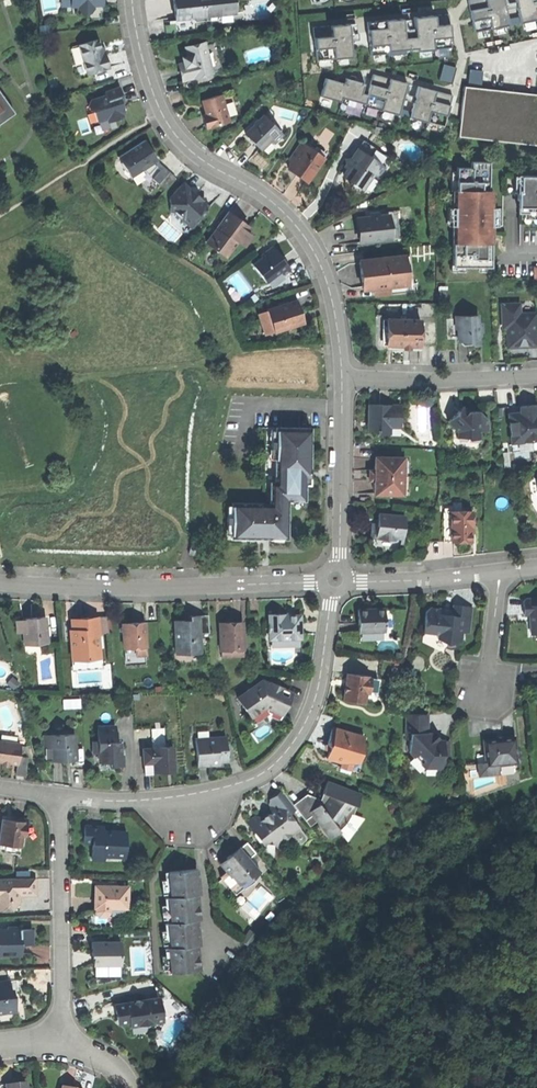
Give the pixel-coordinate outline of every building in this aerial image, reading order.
[(79,2),(79,6),(79,10),(82,13),(90,13),(93,9),(93,6),(103,5),(103,0),(76,0),(79,2)] [(175,20),(177,19),(190,18),(194,22),(216,20),(219,15),(232,14),(234,14),(233,0),(173,0),(173,7),(175,20)] [(474,3),(476,13),(492,11),(493,21),(512,18),(509,0),(490,0),(474,3)] [(522,16),(536,13),(536,0),(520,0),(522,16)] [(389,19),(371,20),(373,38),(391,36),(391,42),(419,39),(419,42),(436,40),(435,29),(454,27),(452,15),(438,16),(437,7),(417,9),(419,27),(407,28),(406,10),(388,11),(389,19)] [(335,28),(317,29),(318,40),(335,38),(336,49),(355,48),(352,16),(334,17),(335,28)] [(97,40),(79,45),(88,75),(109,69),(105,53),(104,54),(101,54),(100,49),(97,40)] [(204,43),(185,48),(187,57),(182,58),(183,61),(183,63),(178,65),(182,81),(211,73),(204,46),(204,43)] [(215,43),(204,46),(211,73),(222,71),(215,43)] [(451,81),(455,65),(444,62),(440,79),(451,81)] [(481,86),(483,69),(470,67),(468,84),(481,86)] [(374,72),(369,89),(386,94),(384,104),(400,109),(409,78),(392,73),(391,77),(374,72)] [(328,74),(323,92),(343,97),(344,92),(367,98),(369,89),(361,87),(364,77),(348,73),(347,79),(328,74)] [(420,81),(411,111),(429,116),(432,105),(449,110),(454,91),(420,81)] [(466,87),(461,136),(536,145),(536,95),(466,87)] [(119,88),(105,93),(106,96),(91,101),(88,106),(90,110),(94,112),(98,122),(108,119),(109,123),(123,118),(122,114),(125,113),(122,107),(120,108),(119,104),(121,103),(124,102),(119,88)] [(14,113),(0,93),(0,123),(14,113)] [(222,95),(202,101),(204,109),(206,115),(202,117),(206,129),(229,122),(222,95)] [(264,116),(245,135),(252,142),(260,150),(270,140),(279,131),(264,116)] [(282,135),(279,131),(270,140),(273,144),(282,135)] [(144,140),(124,153),(148,175),(156,166),(153,163),(148,158),(153,155),(154,154),(144,140)] [(273,144),(270,140),(260,150),(266,156),(276,146),(273,144)] [(358,149),(385,167),(391,159),(363,141),(358,149)] [(313,152),(301,143),(290,158),(291,165),(288,169),(297,176),(307,183),(321,162),(312,155),(314,152),(313,152)] [(315,149),(313,152),(314,152),(312,155),(321,162),(325,156),(315,149)] [(378,178),(385,167),(358,149),(352,158),(345,160),(347,165),(350,167),(344,175),(345,179),(352,184),(360,189),(364,189),(372,176),(373,177),(374,176),(378,178)] [(139,184),(148,175),(124,153),(118,157),(130,177),(139,184)] [(480,266),(492,266),(492,240),(491,240),(491,232),(491,226),(492,226),(493,190),(489,190),(489,161),(471,161),(471,167),(457,167),(457,190),(454,190),(453,266),(465,266),(465,267),(480,267),(480,266)] [(164,166),(154,176),(159,181),(169,172),(164,166)] [(158,185),(165,190),(176,178),(169,172),(158,185)] [(520,176),(520,190),(518,190),(518,193),(520,192),(520,200),(520,213),(536,213),(536,176),(520,176)] [(194,194),(184,184),(174,195),(175,199),(171,200),(171,213),(177,212),(190,225),(196,218),(200,218),(210,208),(206,204),(205,198),(200,199),(199,198),(196,199),(193,196),(194,194)] [(201,221),(200,218),(196,218),(190,225),(177,212),(171,213),(171,224),(185,237),(201,221)] [(207,242),(227,257),(238,242),(246,232),(248,228),(238,221),(228,213),(207,242)] [(397,214),(389,215),(392,239),(399,238),(397,214)] [(361,230),(362,242),(392,239),(389,215),(379,216),(370,217),(359,218),(361,230)] [(252,237),(246,232),(238,242),(245,247),(252,237)] [(266,254),(253,265),(266,283),(281,272),(283,275),(284,274),(291,269),(282,258),(273,246),(265,253),(266,254)] [(409,256),(401,257),(404,285),(379,288),(380,296),(413,292),(409,256)] [(361,275),(363,290),(379,288),(404,285),(401,257),(359,261),(361,275)] [(286,277),(284,274),(283,275),(281,272),(266,283),(271,288),(286,277)] [(258,314),(265,334),(302,322),(299,312),(296,301),(258,314)] [(536,346),(536,333),(536,313),(520,313),(520,303),(502,304),(502,323),(507,327),(508,347),(521,347),(536,346)] [(478,315),(455,316),(456,329),(458,329),(458,342),(463,341),(468,341),(472,345),(479,345),(479,332),(478,323),(478,315)] [(421,320),(386,319),(386,331),(386,345),(420,346),(421,320)] [(401,406),(369,405),(369,423),(370,423),(370,427),(368,428),(368,431),(379,431),(379,434),(390,434),(390,427),(390,422),(401,423),(401,406)] [(536,440),(536,411),(536,405),(528,406),(520,407),(521,413),(508,414),(511,443),(536,440)] [(464,406),(459,411),(464,416),(469,412),(466,409),(464,406)] [(458,431),(459,431),(459,437),(467,437),(469,439),(480,439),(480,431),(488,431),(488,420),(479,411),(469,412),(464,416),(459,411),(448,421),(458,431)] [(232,535),(232,538),(263,538),(263,534),(271,534),(288,534),(288,505),(288,500),(303,501),(305,501),(306,484),(306,476),(306,470),(311,470),(311,428),(276,428),(276,430),(276,460),(276,482),(271,482),(271,500),(271,504),(271,508),(264,507),(264,504),(232,503),(232,506),(232,535)] [(265,500),(271,500),(271,482),(276,482),(276,460),(271,460),(272,430),(276,430),(276,428),(266,428),(265,500)] [(511,443),(512,452),(536,450),(536,440),(511,443)] [(370,471),(370,476),(409,476),(409,461),(403,461),(403,458),(376,457),(376,466),(376,471),(370,471)] [(409,476),(370,476),(370,481),(376,481),(375,494),(403,494),(403,491),(409,492),(409,476)] [(444,542),(452,541),(451,511),(443,511),(444,542)] [(472,511),(451,511),(452,541),(460,541),(471,541),(470,527),(473,527),(472,511)] [(405,515),(381,514),(381,524),(377,523),(373,523),(372,535),(379,536),(379,539),(394,540),(395,537),(401,538),(403,538),(405,515)] [(189,554),(195,555),(197,545),(192,544),(190,551),(189,550),(189,554)] [(525,599),(523,601),(524,615),(530,614),(531,634),(536,633),(536,598),(525,599)] [(426,611),(424,632),(438,633),(438,638),(448,643),(461,641),(462,632),(469,632),(472,607),(453,605),(453,610),(452,615),(441,614),(442,609),(431,608),(426,611)] [(367,609),(358,610),(359,631),(385,631),(385,609),(375,609),(375,611),(368,611),(367,609)] [(269,614),(270,638),(281,638),(280,636),(290,635),(290,638),(300,637),(300,615),(291,616),(285,616),(285,614),(269,614)] [(184,620),(175,620),(176,654),(197,653),(201,653),(200,633),(209,633),(209,615),(190,616),(190,620),(184,620)] [(108,616),(97,617),(99,633),(109,632),(108,616)] [(32,618),(23,618),(23,620),(24,632),(25,645),(48,643),(46,617),(32,618)] [(84,618),(72,619),(73,639),(71,639),(73,660),(100,658),(98,633),(99,633),(97,617),(84,618)] [(133,623),(123,623),(124,648),(136,647),(146,647),(145,622),(133,623)] [(221,650),(243,649),(242,622),(231,622),(220,623),(221,650)] [(444,652),(448,643),(438,638),(438,633),(424,632),(423,642),(444,652)] [(301,646),(300,637),(290,638),(281,638),(270,638),(270,646),(301,646)] [(147,655),(146,647),(136,647),(136,656),(147,655)] [(197,661),(197,653),(176,654),(173,654),(174,662),(197,661)] [(101,668),(100,658),(73,660),(74,670),(101,668)] [(368,676),(347,674),(346,678),(348,678),(348,679),(348,684),(346,684),(344,700),(365,702),(366,693),(367,686),(370,687),(371,678),(368,678),(368,676)] [(8,683),(14,688),(19,681),(13,676),(8,683)] [(379,679),(371,678),(370,687),(369,693),(366,693),(365,702),(373,703),(374,692),(377,692),(379,679)] [(268,684),(263,681),(238,699),(255,723),(263,718),(276,723),(280,721),(285,709),(290,695),(282,692),(272,688),(273,686),(268,684)] [(269,681),(268,684),(273,686),(272,688),(282,692),(284,688),(269,681)] [(427,715),(406,715),(407,739),(410,739),(410,752),(415,757),(419,753),(426,759),(426,767),(434,767),(443,767),(443,756),(449,756),(449,742),(439,742),(435,737),(431,733),(427,715)] [(93,741),(94,753),(99,753),(99,759),(101,762),(110,762),(110,765),(111,765),(123,765),(123,754),(120,754),(119,743),(116,743),(115,727),(98,727),(98,741),(93,741)] [(364,737),(334,728),(329,745),(327,750),(329,751),(327,758),(341,763),(342,763),(343,758),(354,762),(358,763),(363,748),(361,747),(364,737)] [(75,734),(44,735),(45,747),(52,746),(53,761),(59,760),(65,760),(65,758),(75,758),(75,734)] [(485,755),(486,766),(514,763),(517,763),(521,759),(521,754),(517,751),(515,737),(499,739),(484,740),(485,755)] [(226,738),(196,740),(197,765),(209,764),(219,763),(219,760),(228,760),(227,748),(225,748),(224,744),(227,744),(226,738)] [(18,763),(19,757),(20,743),(0,741),(0,761),(3,761),(11,762),(14,762),(18,763)] [(45,761),(53,761),(52,746),(45,747),(45,761)] [(143,749),(144,763),(154,763),(154,773),(159,772),(165,772),(164,768),(174,768),(173,746),(153,747),(153,749),(143,749)] [(111,770),(111,765),(110,765),(110,762),(101,762),(99,759),(99,753),(94,753),(94,770),(103,770),(111,770)] [(434,775),(434,767),(426,767),(426,759),(419,753),(415,757),(412,760),(426,775),(434,775)] [(515,772),(514,763),(486,766),(485,755),(477,756),(479,775),(515,772)] [(28,757),(19,757),(18,763),(17,774),(26,775),(28,757)] [(351,770),(354,762),(343,758),(342,763),(341,763),(340,767),(351,770)] [(145,773),(154,773),(154,763),(144,763),(145,773)] [(319,804),(311,812),(313,814),(330,837),(339,831),(345,825),(348,821),(351,814),(353,815),(361,795),(328,782),(324,792),(321,799),(319,804)] [(270,804),(274,810),(282,804),(289,813),(296,808),(296,807),(293,804),(283,790),(270,800),(270,804)] [(307,794),(293,804),(296,807),(303,801),(311,812),(319,804),(321,799),(307,794)] [(303,801),(296,807),(296,808),(305,820),(313,814),(311,812),(303,801)] [(256,817),(248,822),(264,843),(271,838),(278,847),(284,842),(283,841),(291,835),(292,836),(301,830),(289,813),(282,804),(274,810),(269,814),(262,819),(261,818),(256,817)] [(14,817),(14,823),(2,822),(0,840),(0,844),(22,846),(23,835),(26,836),(28,818),(20,818),(14,817)] [(85,826),(84,843),(93,843),(92,860),(105,860),(105,856),(115,857),(115,852),(125,853),(126,832),(118,832),(116,834),(111,834),(111,831),(104,831),(104,827),(85,826)] [(304,833),(301,830),(292,836),(295,840),(304,833)] [(247,842),(240,848),(249,858),(255,853),(247,842)] [(286,846),(284,842),(278,847),(280,851),(286,846)] [(227,859),(221,865),(226,872),(231,877),(232,875),(240,884),(250,876),(252,878),(252,877),(260,871),(249,858),(240,848),(235,853),(231,855),(230,854),(226,858),(227,859)] [(171,894),(172,897),(197,895),(200,894),(197,870),(169,873),(170,880),(171,894)] [(254,879),(252,877),(252,878),(250,876),(240,884),(232,875),(231,877),(226,872),(221,877),(236,895),(254,879)] [(0,879),(0,909),(12,909),(20,901),(17,897),(18,896),(20,894),(37,894),(37,878),(0,879)] [(109,887),(96,887),(96,897),(95,908),(97,908),(97,911),(99,916),(107,916),(110,912),(110,908),(127,908),(128,908),(128,887),(118,887),(118,888),(109,888),(109,887)] [(200,920),(197,895),(172,897),(169,898),(170,905),(171,919),(172,923),(197,920),(200,920)] [(127,918),(127,908),(110,908),(110,912),(107,916),(110,918),(127,918)] [(200,944),(197,920),(172,923),(169,923),(170,930),(171,944),(172,947),(197,945),(200,944)] [(0,930),(0,954),(21,954),(21,943),(32,943),(32,936),(32,929),(18,929),(7,930),(0,930)] [(101,942),(92,942),(92,955),(94,955),(94,960),(94,965),(121,965),(121,942),(109,942),(109,943),(101,943),(101,942)] [(200,970),(197,945),(172,947),(169,948),(170,955),(171,969),(172,973),(200,970)] [(121,973),(121,965),(94,965),(94,973),(121,973)] [(0,981),(0,1012),(16,1010),(15,997),(13,997),(13,994),(12,989),(14,989),(13,979),(0,981)] [(161,997),(145,999),(143,1002),(140,1000),(135,1001),(133,1004),(130,1002),(121,1004),(122,1010),(116,1011),(116,1017),(117,1024),(130,1023),(131,1023),(134,1019),(144,1018),(150,1023),(157,1022),(163,1015),(161,997)]
